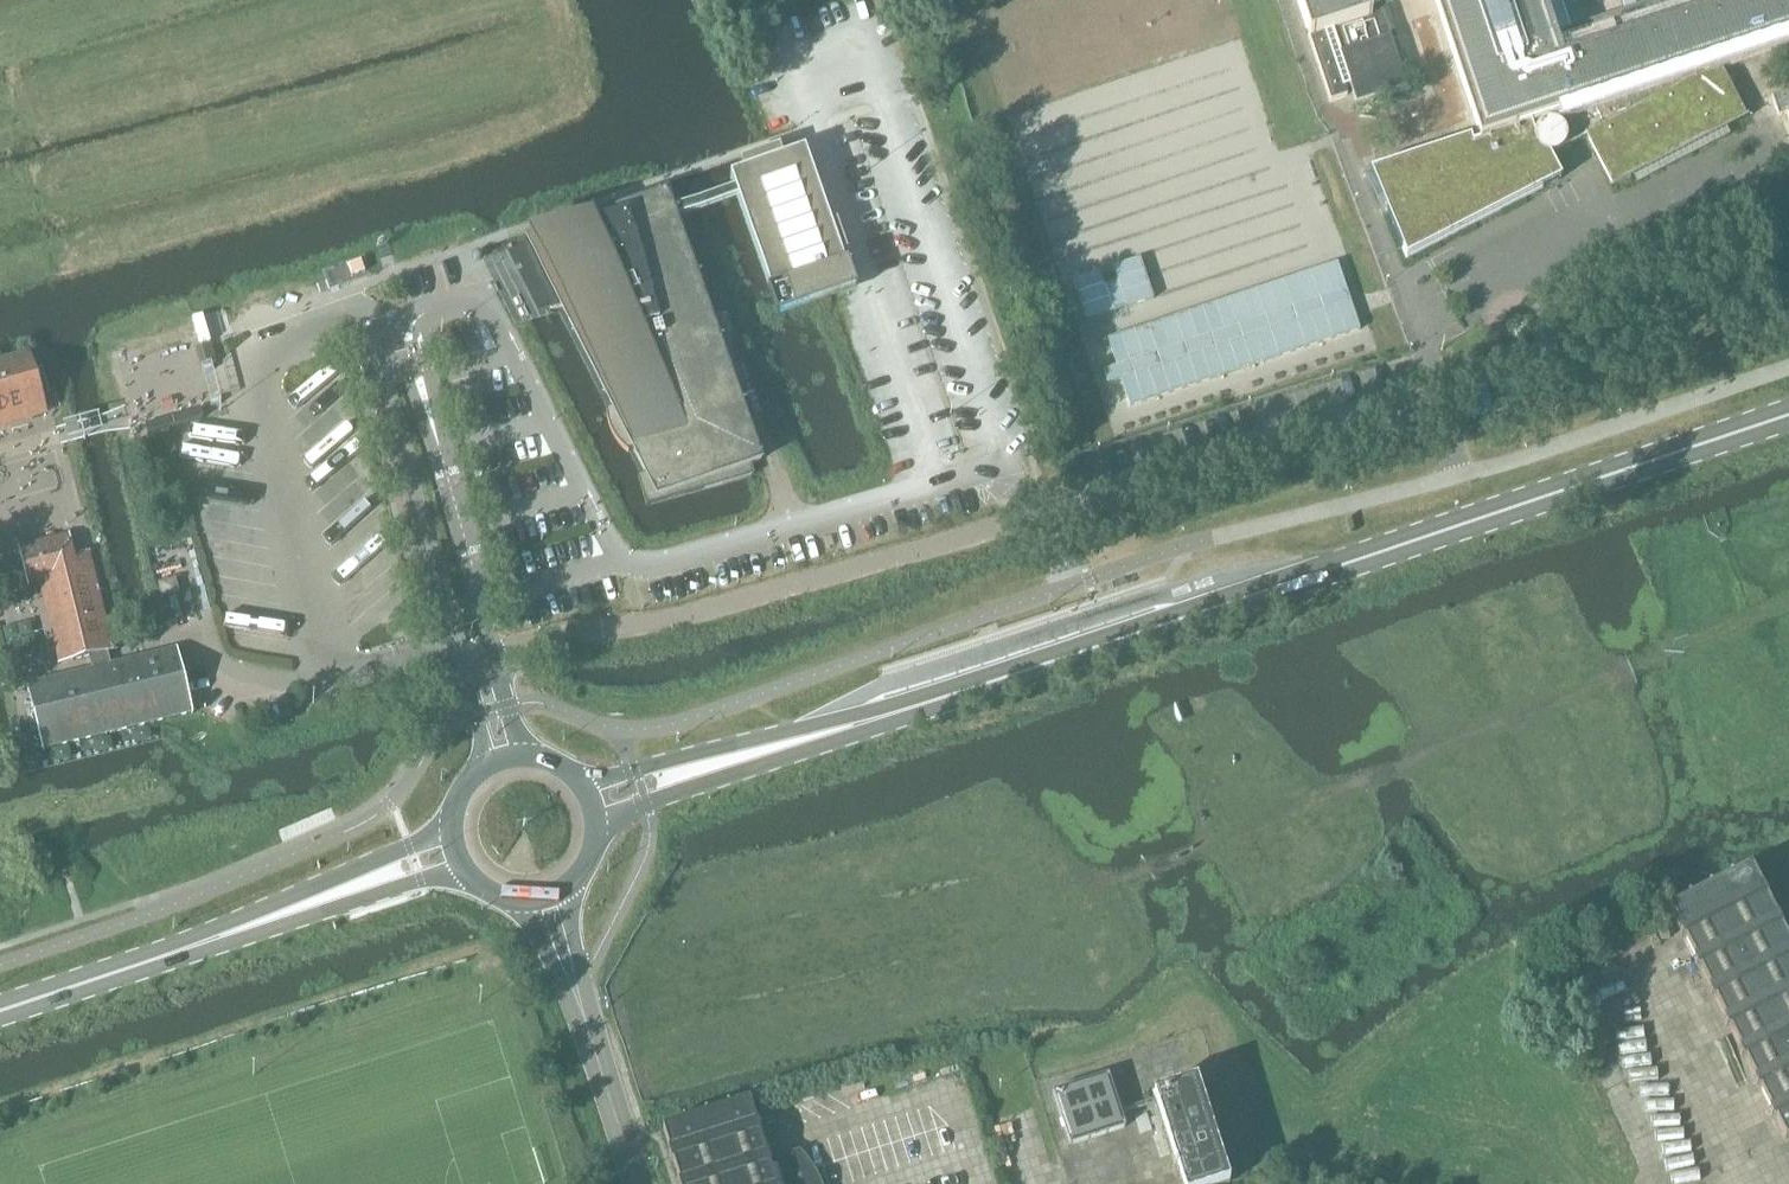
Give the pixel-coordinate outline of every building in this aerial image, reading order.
[(1310,37),(1309,37),(1331,101),(1332,101),(1348,95),(1353,94),(1357,104),(1407,88),(1400,66),(1392,42),(1390,37),(1389,37),(1378,5),(1380,4),(1385,2),(1392,0),(1298,0),(1310,37)] [(1480,117),(1487,138),(1488,140),(1473,145),(1471,138),(1370,172),(1402,249),(1407,259),(1562,179),(1550,156),(1552,156),(1553,156),(1554,155),(1556,155),(1558,154),(1560,152),(1561,151),(1563,150),(1563,149),(1583,138),(1589,135),(1615,185),(1611,187),(1612,189),(1748,118),(1747,116),(1743,118),(1717,68),(1702,76),(1699,67),(1721,60),(1788,37),(1788,0),(1738,0),(1735,1),(1735,0),(1722,0),(1724,4),(1701,12),(1697,0),(1657,0),(1636,7),(1616,14),(1570,29),(1561,0),(1441,0),(1480,117)] [(1779,115),(1788,112),(1788,116),(1788,92),(1773,97),(1779,115)] [(853,286),(807,150),(780,159),(731,176),(738,196),(778,312),(820,298),(853,286)] [(750,465),(760,461),(742,410),(675,218),(667,194),(523,238),(519,249),(535,280),(551,312),(557,307),(562,306),(612,407),(608,408),(606,408),(607,413),(607,418),(609,423),(610,428),(612,432),(615,436),(617,440),(619,442),(620,444),(624,448),(627,451),(628,452),(629,451),(634,449),(646,474),(638,476),(647,506),(648,505),(752,476),(753,476),(750,465)] [(212,345),(195,350),(202,371),(218,366),(214,354),(212,345)] [(47,412),(31,355),(0,364),(0,427),(47,412)] [(172,399),(162,401),(164,409),(174,407),(172,399)] [(200,410),(145,425),(148,434),(172,428),(202,420),(200,410)] [(89,656),(108,652),(114,650),(90,551),(81,553),(75,555),(70,535),(19,548),(28,585),(54,578),(67,633),(74,660),(89,656)] [(179,593),(175,580),(160,584),(163,597),(179,593)] [(111,664),(93,669),(77,673),(49,680),(38,682),(27,685),(34,711),(43,750),(193,713),(177,648),(111,664)] [(91,663),(93,669),(111,664),(108,652),(89,656),(91,663)] [(1786,1140),(1788,1138),(1788,945),(1748,865),(1669,910),(1786,1140)] [(1053,1093),(1070,1145),(1126,1127),(1109,1075),(1053,1093)] [(1230,1183),(1197,1082),(1154,1096),(1181,1183),(1229,1183),(1230,1183)] [(813,1178),(806,1167),(798,1158),(771,1166),(750,1101),(663,1129),(681,1183),(815,1183),(813,1178)]
